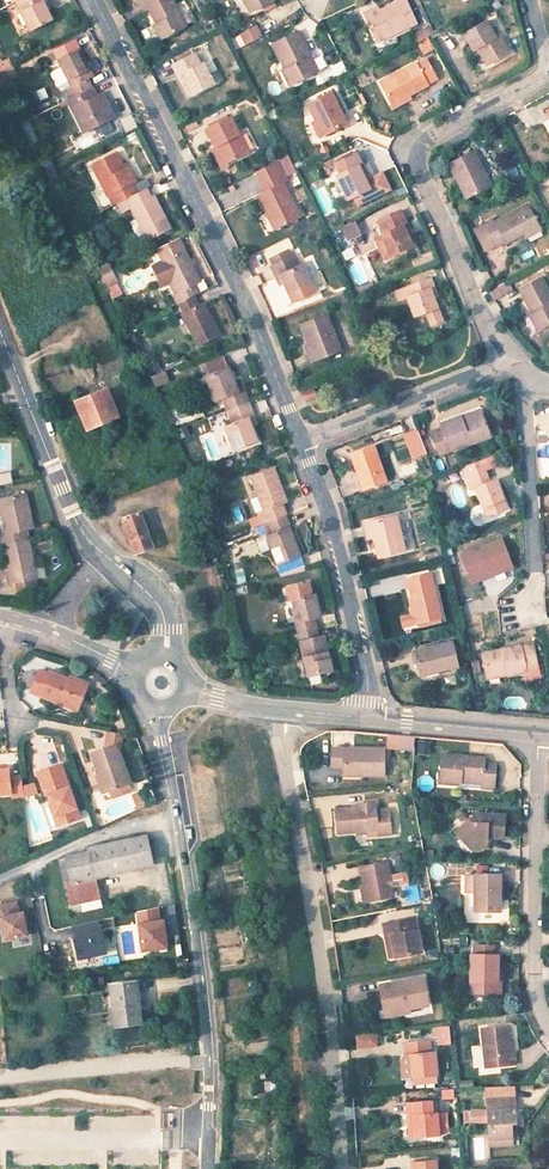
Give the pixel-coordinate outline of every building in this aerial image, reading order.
[(31,31),(53,20),(45,1),(46,0),(23,0),(20,1),(19,2),(24,11),(22,12),(31,31)] [(173,0),(148,0),(145,1),(158,26),(165,40),(188,29),(173,0)] [(253,12),(257,10),(253,0),(248,0),(253,12)] [(257,10),(265,6),(276,2),(275,0),(253,0),(257,10)] [(418,26),(405,0),(401,0),(397,2),(399,6),(383,13),(368,20),(379,44),(418,26)] [(267,11),(278,6),(276,2),(265,6),(267,11)] [(185,24),(195,21),(191,10),(181,13),(185,24)] [(368,20),(383,13),(381,10),(366,17),(368,20)] [(466,35),(476,55),(480,53),(487,67),(509,55),(500,38),(496,39),(488,23),(466,35)] [(155,28),(162,42),(165,40),(158,26),(155,28)] [(435,35),(431,27),(415,35),(419,43),(435,35)] [(248,44),(262,37),(258,28),(252,31),(251,29),(247,31),(248,33),(243,35),(248,45),(248,44)] [(274,45),(286,69),(294,84),(319,72),(300,32),(274,45)] [(238,38),(243,47),(248,45),(243,35),(238,38)] [(76,46),(55,56),(63,73),(72,91),(69,92),(73,101),(93,91),(89,82),(94,80),(76,46)] [(183,75),(193,96),(215,84),(205,63),(202,65),(196,54),(173,65),(179,76),(183,75)] [(11,62),(3,66),(6,72),(14,68),(11,62)] [(409,96),(428,87),(427,86),(435,81),(426,62),(417,67),(416,65),(381,83),(392,105),(409,96)] [(19,78),(14,68),(6,72),(0,75),(0,82),(3,87),(11,82),(19,78)] [(282,72),(290,86),(294,84),(286,69),(282,72)] [(66,94),(70,103),(73,101),(69,92),(72,91),(63,73),(52,78),(59,92),(66,94)] [(193,96),(183,75),(179,76),(189,98),(193,96)] [(34,91),(39,102),(47,98),(43,87),(34,91)] [(70,103),(86,134),(115,120),(103,96),(97,99),(93,91),(73,101),(70,103)] [(309,103),(325,134),(348,123),(333,92),(309,103)] [(394,109),(412,100),(409,96),(392,105),(394,109)] [(220,146),(229,163),(251,152),(233,118),(210,130),(218,147),(220,146)] [(200,128),(197,122),(187,128),(189,133),(200,128)] [(216,149),(224,166),(229,163),(220,146),(218,147),(216,149)] [(463,182),(470,198),(492,188),(475,152),(460,159),(452,162),(450,163),(460,184),(463,182)] [(359,153),(337,164),(342,174),(339,176),(351,200),(356,197),(360,205),(392,189),(384,173),(368,181),(361,166),(364,164),(359,153)] [(120,156),(96,168),(112,200),(116,198),(121,207),(141,196),(137,188),(140,186),(132,170),(129,172),(120,156)] [(290,157),(283,161),(287,169),(294,166),(290,157)] [(280,162),(259,173),(270,194),(267,196),(275,212),(283,230),(304,220),(287,185),(291,183),(280,162)] [(130,202),(150,242),(173,230),(157,199),(154,200),(150,192),(130,202)] [(504,243),(522,233),(538,225),(526,203),(493,220),(492,218),(484,222),(496,244),(503,240),(504,243)] [(383,236),(392,255),(413,246),(409,238),(407,233),(410,231),(401,211),(378,221),(385,235),(383,236)] [(283,230),(275,212),(271,214),(279,232),(283,230)] [(355,221),(341,228),(348,241),(361,235),(355,221)] [(524,237),(540,229),(538,225),(522,233),(524,237)] [(383,236),(375,239),(384,259),(392,255),(383,236)] [(180,242),(160,252),(163,259),(179,292),(173,295),(177,303),(193,295),(199,292),(195,284),(200,281),(183,248),(180,242)] [(294,258),(292,253),(275,260),(278,266),(294,258)] [(278,266),(275,267),(279,278),(284,276),(287,284),(300,310),(322,299),(305,265),(301,267),(297,257),(294,258),(278,266)] [(358,261),(348,267),(358,284),(368,278),(358,261)] [(112,289),(123,283),(122,281),(118,274),(114,276),(107,279),(112,289)] [(543,276),(520,288),(533,312),(541,328),(548,323),(548,288),(543,276)] [(408,298),(416,317),(428,313),(433,325),(444,321),(435,298),(430,289),(435,287),(431,278),(409,286),(412,296),(408,298)] [(496,297),(515,286),(512,279),(492,290),(496,297)] [(439,297),(435,287),(430,289),(435,298),(439,297)] [(181,312),(197,345),(219,334),(202,301),(197,304),(193,295),(177,303),(182,312),(181,312)] [(528,315),(536,330),(541,328),(533,312),(528,315)] [(341,352),(328,315),(302,324),(309,346),(311,351),(308,352),(312,363),(341,352)] [(224,357),(206,364),(211,376),(229,368),(224,357)] [(206,377),(216,402),(223,399),(227,410),(242,404),(248,402),(243,390),(238,392),(235,385),(229,368),(211,376),(206,377)] [(152,386),(167,384),(165,373),(150,376),(152,386)] [(240,383),(235,385),(238,392),(243,390),(240,383)] [(316,387),(304,391),(308,401),(320,397),(316,387)] [(103,392),(79,402),(89,428),(113,419),(103,392)] [(224,425),(234,449),(256,440),(250,425),(247,417),(253,416),(248,402),(242,404),(227,410),(231,422),(224,425)] [(459,422),(480,414),(478,410),(458,418),(459,422)] [(458,418),(438,426),(440,430),(429,434),(438,455),(488,435),(480,414),(459,422),(458,418)] [(247,417),(250,425),(255,422),(253,416),(247,417)] [(425,452),(417,429),(404,434),(413,456),(425,452)] [(350,454),(363,490),(385,482),(372,446),(350,454)] [(489,478),(482,460),(478,461),(485,480),(489,478)] [(475,486),(482,506),(489,503),(492,511),(505,506),(493,476),(489,478),(485,480),(478,461),(462,467),(470,488),(475,486)] [(289,490),(281,470),(259,479),(271,511),(265,513),(270,524),(287,517),(292,516),(288,505),(291,503),(286,491),(289,490)] [(0,500),(0,519),(3,534),(0,535),(0,546),(24,541),(23,531),(29,530),(23,496),(0,500)] [(485,513),(492,511),(489,503),(482,506),(485,513)] [(138,511),(119,519),(134,557),(154,549),(138,511)] [(380,557),(405,551),(397,515),(371,522),(375,538),(380,557)] [(268,537),(280,566),(302,557),(287,517),(270,524),(274,535),(268,537)] [(364,524),(368,539),(375,538),(371,522),(364,524)] [(500,539),(460,553),(469,578),(479,575),(500,566),(502,570),(511,567),(500,539)] [(24,541),(0,546),(0,550),(3,571),(5,586),(10,585),(26,583),(30,582),(24,541)] [(247,577),(257,575),(253,557),(244,559),(247,577)] [(480,579),(502,570),(500,566),(479,575),(480,579)] [(406,579),(413,608),(417,626),(441,620),(430,573),(406,579)] [(290,597),(293,597),(298,618),(296,618),(299,631),(317,627),(314,616),(319,614),(314,592),(311,592),(308,580),(287,585),(290,597)] [(11,593),(27,591),(26,583),(10,585),(11,593)] [(417,626),(413,608),(409,609),(413,626),(417,626)] [(299,640),(307,673),(308,672),(318,670),(332,667),(323,633),(318,634),(317,627),(299,631),(297,631),(299,640)] [(297,631),(287,634),(289,642),(299,640),(297,631)] [(436,670),(459,664),(453,641),(414,650),(419,672),(424,670),(425,676),(437,674),(436,670)] [(530,641),(481,653),(485,673),(505,668),(506,674),(525,669),(524,668),(536,665),(530,641)] [(479,673),(476,662),(470,664),(473,675),(479,673)] [(505,668),(485,673),(487,679),(506,674),(505,668)] [(318,670),(308,672),(310,681),(320,678),(318,670)] [(27,693),(70,712),(78,691),(70,688),(72,685),(44,673),(43,676),(36,673),(27,693)] [(412,749),(414,734),(401,733),(400,748),(412,749)] [(104,750),(87,757),(96,779),(102,795),(125,786),(110,748),(116,749),(118,738),(104,735),(102,746),(104,750)] [(343,772),(365,772),(365,775),(384,774),(383,747),(331,748),(332,767),(343,766),(343,772)] [(437,780),(458,782),(459,777),(480,779),(479,787),(492,788),(494,764),(481,763),(482,757),(440,754),(437,780)] [(8,795),(8,800),(14,799),(23,799),(19,772),(5,774),(5,770),(0,770),(0,795),(8,795)] [(51,799),(64,830),(82,822),(65,784),(60,771),(44,778),(49,791),(44,793),(48,801),(51,799)] [(480,779),(459,777),(458,782),(458,785),(479,787),(480,779)] [(39,780),(44,793),(49,791),(44,778),(39,780)] [(93,780),(99,797),(102,795),(96,779),(93,780)] [(125,786),(102,795),(105,804),(129,795),(125,786)] [(146,793),(151,803),(156,801),(152,790),(146,793)] [(135,798),(141,810),(149,806),(143,794),(135,798)] [(363,836),(385,835),(385,834),(383,811),(370,812),(369,803),(363,803),(363,807),(357,807),(335,809),(337,834),(351,832),(363,831),(363,836)] [(484,836),(488,834),(503,834),(504,812),(474,810),(474,818),(467,818),(455,828),(466,840),(474,840),(480,846),(486,840),(487,839),(484,836)] [(155,868),(150,839),(94,850),(95,856),(75,860),(79,883),(72,885),(76,903),(105,897),(100,879),(155,868)] [(363,882),(367,899),(392,894),(386,860),(360,865),(363,882)] [(403,870),(388,873),(391,885),(405,882),(407,879),(406,872),(403,870)] [(474,898),(473,917),(499,917),(499,881),(474,881),(474,884),(466,883),(466,899),(474,898)] [(406,903),(419,901),(416,883),(403,885),(406,903)] [(0,908),(0,920),(1,920),(6,942),(29,937),(24,914),(20,915),(18,904),(0,908)] [(393,935),(397,958),(421,953),(416,930),(411,931),(409,918),(383,923),(385,936),(393,935)] [(108,955),(101,923),(82,927),(85,938),(76,940),(80,961),(108,955)] [(168,950),(165,923),(141,926),(144,953),(168,950)] [(397,958),(393,935),(385,936),(390,959),(397,958)] [(496,977),(496,965),(496,950),(492,950),(492,941),(473,941),(473,950),(470,950),(469,989),(500,989),(501,977),(496,977)] [(422,978),(380,985),(384,1009),(409,1005),(409,1008),(427,1005),(422,978)] [(141,1023),(135,984),(112,986),(117,1025),(141,1023)] [(385,1016),(410,1011),(409,1008),(409,1005),(384,1009),(385,1016)] [(513,1051),(509,1022),(483,1025),(485,1046),(487,1064),(517,1061),(516,1051),(513,1051)] [(449,1027),(436,1028),(438,1046),(450,1045),(449,1027)] [(352,1033),(353,1047),(376,1046),(375,1032),(352,1033)] [(428,1042),(402,1044),(402,1056),(398,1059),(399,1078),(409,1077),(434,1077),(433,1051),(429,1051),(428,1042)] [(485,1046),(476,1047),(477,1065),(487,1064),(485,1046)] [(434,1077),(409,1077),(409,1085),(435,1083),(434,1077)] [(516,1120),(514,1095),(513,1083),(485,1084),(486,1097),(504,1096),(486,1097),(486,1107),(470,1108),(471,1118),(487,1117),(488,1135),(511,1134),(511,1120),(516,1120)] [(451,1099),(451,1089),(441,1089),(441,1098),(451,1099)] [(404,1101),(407,1137),(435,1135),(432,1099),(404,1101)] [(488,1144),(512,1143),(511,1134),(488,1135),(488,1144)] [(437,1161),(411,1162),(412,1168),(437,1168),(437,1161)]
